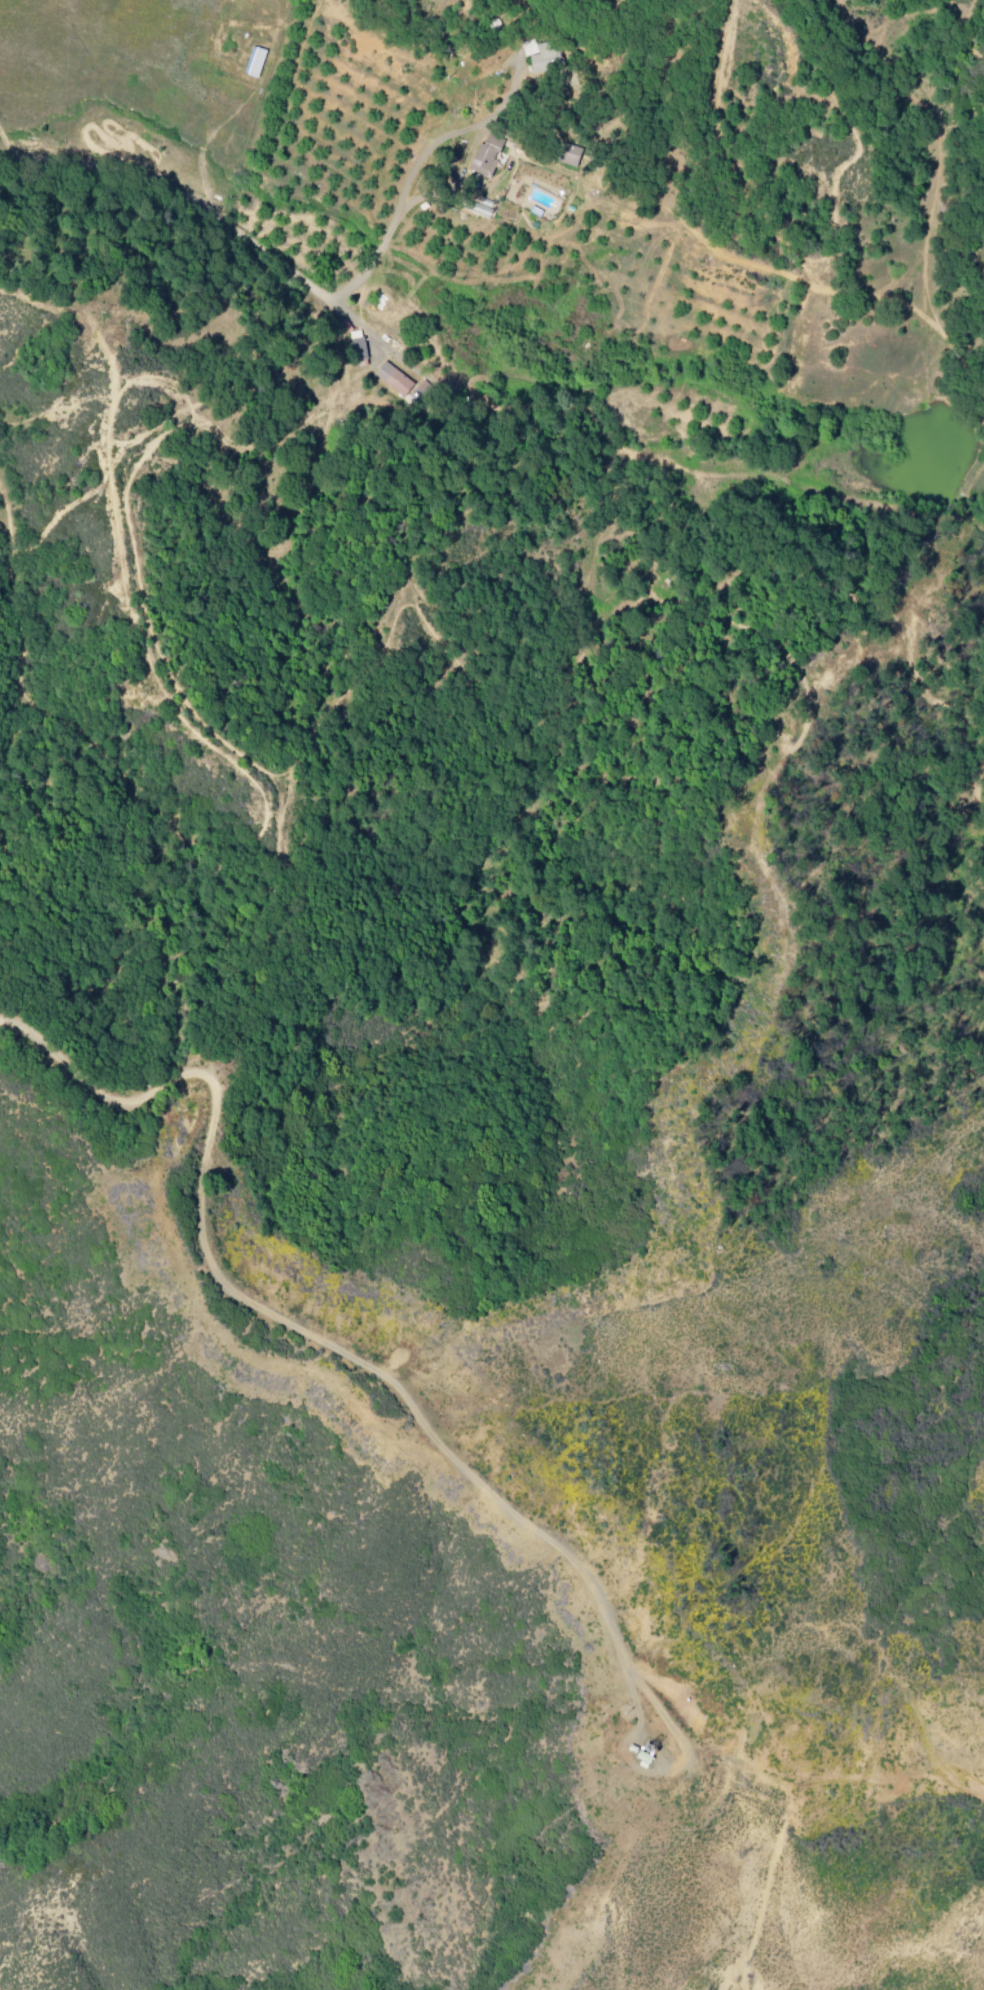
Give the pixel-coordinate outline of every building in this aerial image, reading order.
[(563,70),(556,43),(540,48),(542,57),(532,60),(537,77),(563,70)] [(250,77),(264,81),(272,54),(258,50),(250,77)] [(485,146),(475,173),(496,182),(503,165),(499,163),(502,155),(506,157),(511,144),(494,137),(490,148),(485,146)] [(409,402),(420,388),(391,364),(380,378),(409,402)]
